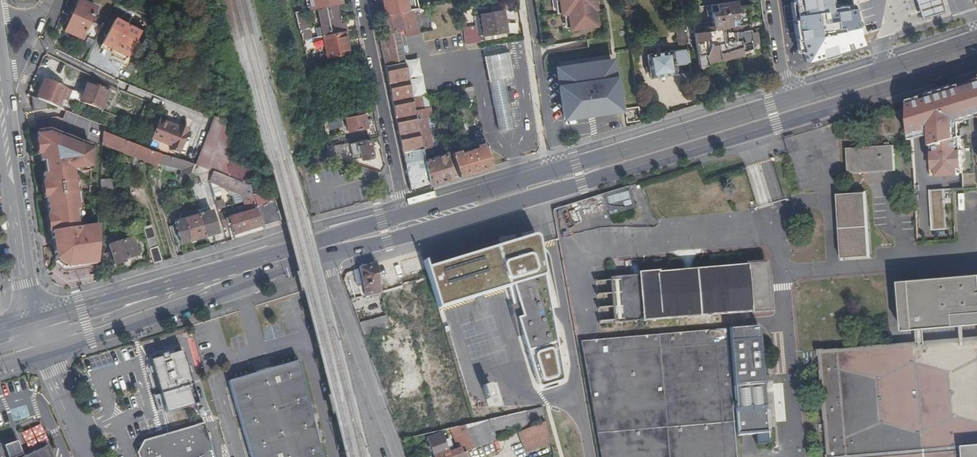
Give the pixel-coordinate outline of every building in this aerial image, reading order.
[(112,3),(107,0),(100,13),(105,16),(112,3)] [(312,8),(317,7),(336,4),(341,3),(340,0),(310,0),(312,8)] [(384,15),(395,13),(399,12),(413,9),(419,8),(417,0),(381,0),(384,15)] [(568,30),(595,26),(593,10),(595,9),(594,0),(558,0),(560,14),(566,14),(568,30)] [(708,4),(711,25),(703,26),(703,31),(694,32),(697,56),(705,55),(708,63),(720,60),(720,57),(731,54),(732,56),(747,51),(750,47),(750,42),(755,41),(754,31),(747,32),(744,15),(752,14),(750,2),(736,5),(735,0),(734,0),(708,4)] [(916,6),(920,19),(944,12),(941,0),(914,0),(916,6)] [(78,1),(71,17),(89,25),(96,10),(78,1)] [(336,4),(317,7),(321,26),(323,34),(323,35),(324,35),(344,31),(347,30),(345,24),(341,25),(336,4)] [(444,10),(442,4),(428,7),(429,14),(444,10)] [(417,33),(413,9),(399,12),(405,36),(410,35),(417,33)] [(482,13),(483,24),(485,33),(507,29),(504,10),(482,13)] [(310,27),(299,11),(295,11),(300,32),(302,31),(303,39),(312,37),(310,27)] [(395,13),(403,52),(408,51),(405,36),(399,12),(395,13)] [(379,37),(385,67),(405,63),(404,60),(403,52),(395,13),(384,15),(381,15),(385,35),(379,37)] [(485,33),(483,24),(482,13),(476,14),(478,23),(463,25),(463,28),(464,33),(466,43),(480,41),(479,33),(485,33)] [(89,25),(71,17),(64,32),(81,41),(89,25)] [(128,55),(137,40),(141,33),(116,20),(104,42),(128,55)] [(508,23),(509,32),(518,31),(517,23),(508,23)] [(324,35),(329,57),(349,53),(344,31),(324,35)] [(678,50),(687,49),(684,33),(676,34),(678,50)] [(413,50),(410,35),(405,36),(408,51),(413,50)] [(141,43),(137,40),(128,55),(104,42),(101,47),(130,63),(141,43)] [(674,66),(689,63),(687,49),(678,50),(647,55),(650,77),(674,74),(674,66)] [(413,98),(421,96),(426,95),(418,57),(404,60),(405,63),(413,98)] [(502,59),(486,62),(489,80),(511,77),(509,61),(503,62),(502,59)] [(46,60),(43,69),(51,72),(54,63),(46,60)] [(599,61),(568,66),(568,68),(556,70),(563,117),(575,115),(575,118),(607,113),(607,111),(619,109),(612,62),(600,64),(599,61)] [(410,191),(430,185),(425,161),(424,156),(423,148),(413,98),(405,63),(385,67),(410,191)] [(113,77),(116,71),(106,66),(103,72),(113,77)] [(43,80),(39,92),(61,101),(65,89),(43,80)] [(969,112),(967,86),(962,87),(961,84),(925,95),(927,126),(932,124),(933,145),(936,144),(937,148),(933,149),(935,174),(963,172),(960,115),(969,112)] [(464,98),(475,96),(473,85),(463,88),(464,98)] [(106,93),(89,86),(82,105),(99,111),(106,93)] [(36,99),(45,103),(58,108),(61,101),(39,92),(36,99)] [(421,96),(413,98),(423,148),(431,147),(432,146),(421,96)] [(36,99),(32,97),(34,110),(46,109),(45,103),(36,99)] [(366,127),(363,113),(361,114),(345,117),(348,131),(366,127)] [(157,122),(151,136),(180,147),(187,130),(177,126),(176,129),(157,122)] [(66,266),(96,262),(97,243),(98,225),(81,224),(84,166),(91,166),(92,146),(50,130),(38,132),(42,160),(44,160),(46,172),(43,172),(56,258),(66,266)] [(152,153),(128,143),(103,133),(102,145),(157,166),(158,164),(191,173),(194,166),(180,161),(152,153)] [(180,147),(151,136),(151,138),(169,145),(168,149),(177,153),(180,147)] [(373,157),(369,138),(358,141),(361,154),(362,159),(373,157)] [(358,141),(348,143),(352,155),(361,154),(358,141)] [(458,177),(492,166),(485,143),(474,146),(474,144),(469,145),(470,150),(461,153),(459,150),(451,153),(458,177)] [(867,146),(868,170),(895,169),(894,144),(867,146)] [(338,145),(327,147),(327,156),(341,161),(338,145)] [(850,171),(868,170),(867,146),(848,146),(850,171)] [(423,148),(424,156),(432,154),(431,147),(423,148)] [(430,185),(451,179),(446,154),(425,161),(430,185)] [(191,173),(158,164),(157,166),(181,171),(178,179),(179,179),(186,182),(188,182),(191,173)] [(201,182),(210,182),(212,172),(194,166),(191,173),(200,177),(201,182)] [(250,187),(230,178),(212,172),(210,182),(242,194),(246,205),(235,209),(237,215),(228,217),(234,234),(263,225),(250,187)] [(104,206),(114,204),(115,178),(100,179),(99,201),(103,201),(104,206)] [(630,186),(606,193),(612,214),(636,207),(630,186)] [(279,220),(272,196),(250,187),(263,225),(279,220)] [(947,229),(945,190),(929,190),(931,230),(947,229)] [(870,254),(866,191),(837,193),(842,255),(870,254)] [(214,195),(218,209),(225,206),(221,193),(214,195)] [(182,243),(206,236),(199,215),(195,202),(182,206),(184,213),(182,214),(183,219),(175,221),(182,243)] [(199,215),(206,236),(219,233),(212,211),(199,215)] [(235,238),(264,229),(263,225),(234,234),(235,238)] [(147,239),(155,237),(152,226),(143,228),(147,239)] [(534,236),(423,263),(436,315),(504,296),(531,393),(562,384),(534,236)] [(149,249),(158,246),(155,237),(147,239),(149,249)] [(96,262),(96,269),(125,261),(124,258),(137,254),(133,238),(108,245),(111,252),(104,254),(101,243),(97,243),(96,262)] [(154,263),(163,260),(158,246),(149,249),(154,263)] [(383,292),(377,263),(360,268),(363,281),(366,295),(383,292)] [(639,276),(610,278),(613,323),(751,311),(751,313),(769,311),(764,263),(747,264),(747,266),(657,274),(657,272),(639,274),(639,276)] [(360,268),(354,269),(357,283),(363,281),(360,268)] [(920,278),(921,292),(902,297),(905,330),(976,323),(976,273),(920,278)] [(613,323),(610,278),(595,280),(599,324),(613,323)] [(921,292),(920,278),(901,280),(902,297),(921,292)] [(387,314),(360,323),(364,334),(389,326),(387,314)] [(601,456),(738,456),(736,436),(757,434),(758,444),(771,443),(769,428),(771,428),(770,411),(768,411),(761,326),(580,342),(601,456)] [(826,348),(826,347),(818,348),(819,355),(820,355),(828,452),(827,452),(827,456),(976,456),(976,335),(826,348)] [(181,348),(155,357),(172,408),(197,400),(181,348)] [(394,353),(383,355),(389,380),(400,378),(394,353)] [(293,362),(279,366),(277,365),(266,367),(266,370),(256,373),(255,371),(244,374),(243,377),(228,381),(252,456),(321,456),(293,362)] [(482,386),(488,408),(502,404),(496,382),(482,386)] [(478,408),(486,407),(482,387),(474,388),(478,408)] [(430,456),(452,456),(466,451),(496,440),(492,430),(519,424),(520,427),(527,426),(526,423),(537,420),(538,424),(545,421),(544,414),(543,407),(473,423),(451,429),(459,449),(454,450),(450,439),(445,440),(442,433),(427,439),(433,456),(430,456)] [(559,456),(575,456),(570,415),(553,417),(559,456)] [(549,443),(545,421),(538,424),(517,432),(526,452),(549,443)] [(138,456),(213,456),(203,422),(143,440),(136,453),(138,456)] [(46,444),(18,456),(52,456),(46,444)]
